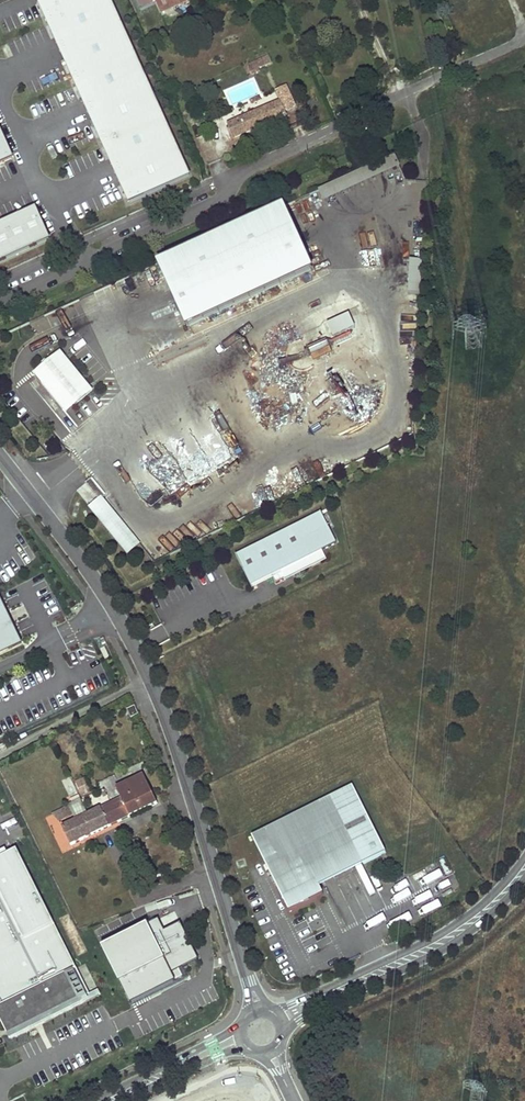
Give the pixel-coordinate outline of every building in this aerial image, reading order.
[(189,177),(110,0),(37,0),(129,204),(189,177)] [(140,11),(156,4),(154,0),(136,0),(140,11)] [(173,0),(154,0),(156,4),(160,13),(176,6),(173,0)] [(262,59),(265,65),(272,62),(270,55),(262,59)] [(277,92),(285,110),(295,106),(287,87),(277,92)] [(258,112),(268,107),(263,95),(259,97),(261,101),(255,104),(258,112)] [(285,116),(279,102),(268,107),(258,112),(228,125),(234,139),(285,116)] [(13,159),(0,131),(0,165),(13,159)] [(400,168),(394,157),(319,192),(324,203),(400,168)] [(187,328),(311,271),(283,208),(158,265),(187,328)] [(0,227),(0,263),(50,240),(36,210),(0,227)] [(423,234),(412,234),(410,268),(421,269),(423,234)] [(421,296),(420,285),(411,286),(412,296),(421,296)] [(341,346),(335,334),(310,346),(315,357),(341,346)] [(62,353),(58,356),(76,379),(73,382),(83,394),(64,410),(67,414),(93,392),(62,353)] [(58,356),(35,374),(64,410),(83,394),(73,382),(76,379),(58,356)] [(34,379),(30,382),(44,397),(48,394),(34,379)] [(105,497),(91,480),(86,484),(101,501),(105,497)] [(100,501),(91,508),(129,554),(140,545),(109,507),(107,508),(101,501),(100,501)] [(338,543),(324,515),(328,513),(327,510),(237,555),(252,586),(273,576),(275,579),(277,584),(286,579),(284,576),(293,572),(294,574),(327,558),(323,551),(338,543)] [(293,572),(284,576),(286,579),(286,580),(327,559),(327,558),(294,574),(293,572)] [(275,579),(273,576),(252,586),(254,589),(275,579)] [(20,641),(5,611),(10,608),(2,592),(0,593),(0,651),(20,641)] [(0,651),(0,656),(26,643),(10,608),(5,611),(20,641),(0,651)] [(135,707),(127,711),(131,718),(138,715),(135,707)] [(83,775),(74,780),(81,795),(91,790),(83,775)] [(112,804),(120,820),(157,803),(144,776),(117,789),(121,799),(124,804),(119,806),(117,801),(112,804)] [(386,853),(353,786),(330,797),(331,799),(266,832),(264,830),(252,836),(281,893),(282,893),(288,907),(310,899),(306,889),(317,883),(322,894),(324,893),(320,886),(318,882),(313,884),(312,881),(321,876),(324,881),(362,861),(364,864),(386,853)] [(330,797),(264,830),(266,832),(331,799),(330,797)] [(62,827),(70,844),(120,820),(112,804),(62,827)] [(69,805),(52,814),(59,820),(73,813),(69,805)] [(0,855),(0,999),(1,1002),(73,966),(13,848),(0,855)] [(362,861),(324,881),(321,876),(312,881),(313,884),(318,882),(320,886),(364,864),(362,861)] [(322,894),(317,883),(306,889),(310,899),(322,894)] [(158,918),(104,944),(132,1001),(185,976),(180,967),(200,958),(182,920),(163,929),(158,918)] [(73,966),(1,1002),(0,1003),(0,1019),(6,1031),(14,1027),(85,992),(73,966)]
